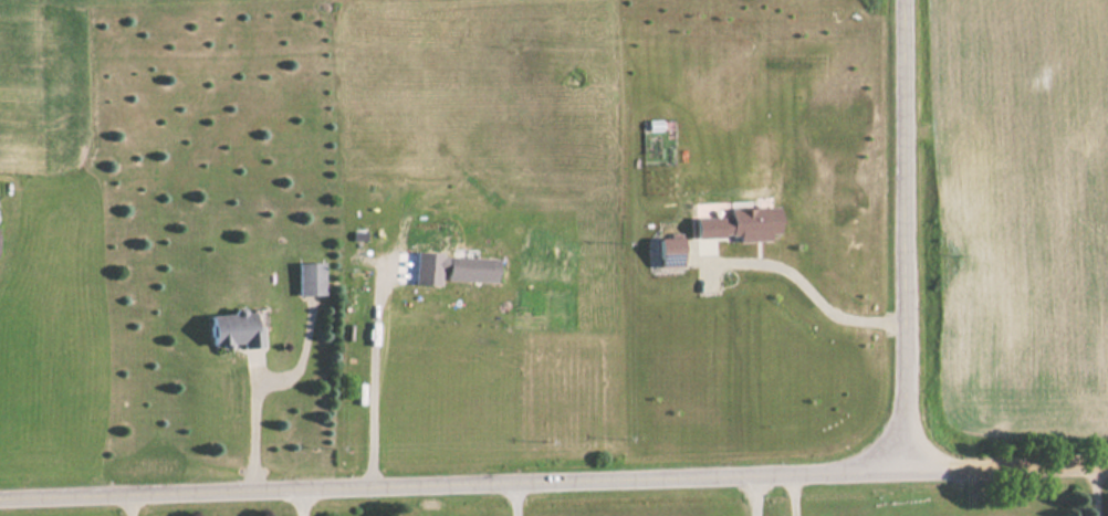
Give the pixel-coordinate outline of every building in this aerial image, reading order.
[(494,258),(445,258),(445,281),(494,281),(494,258)] [(297,262),(297,295),(323,294),(323,262),(297,262)] [(212,348),(263,345),(261,311),(210,314),(212,348)]
